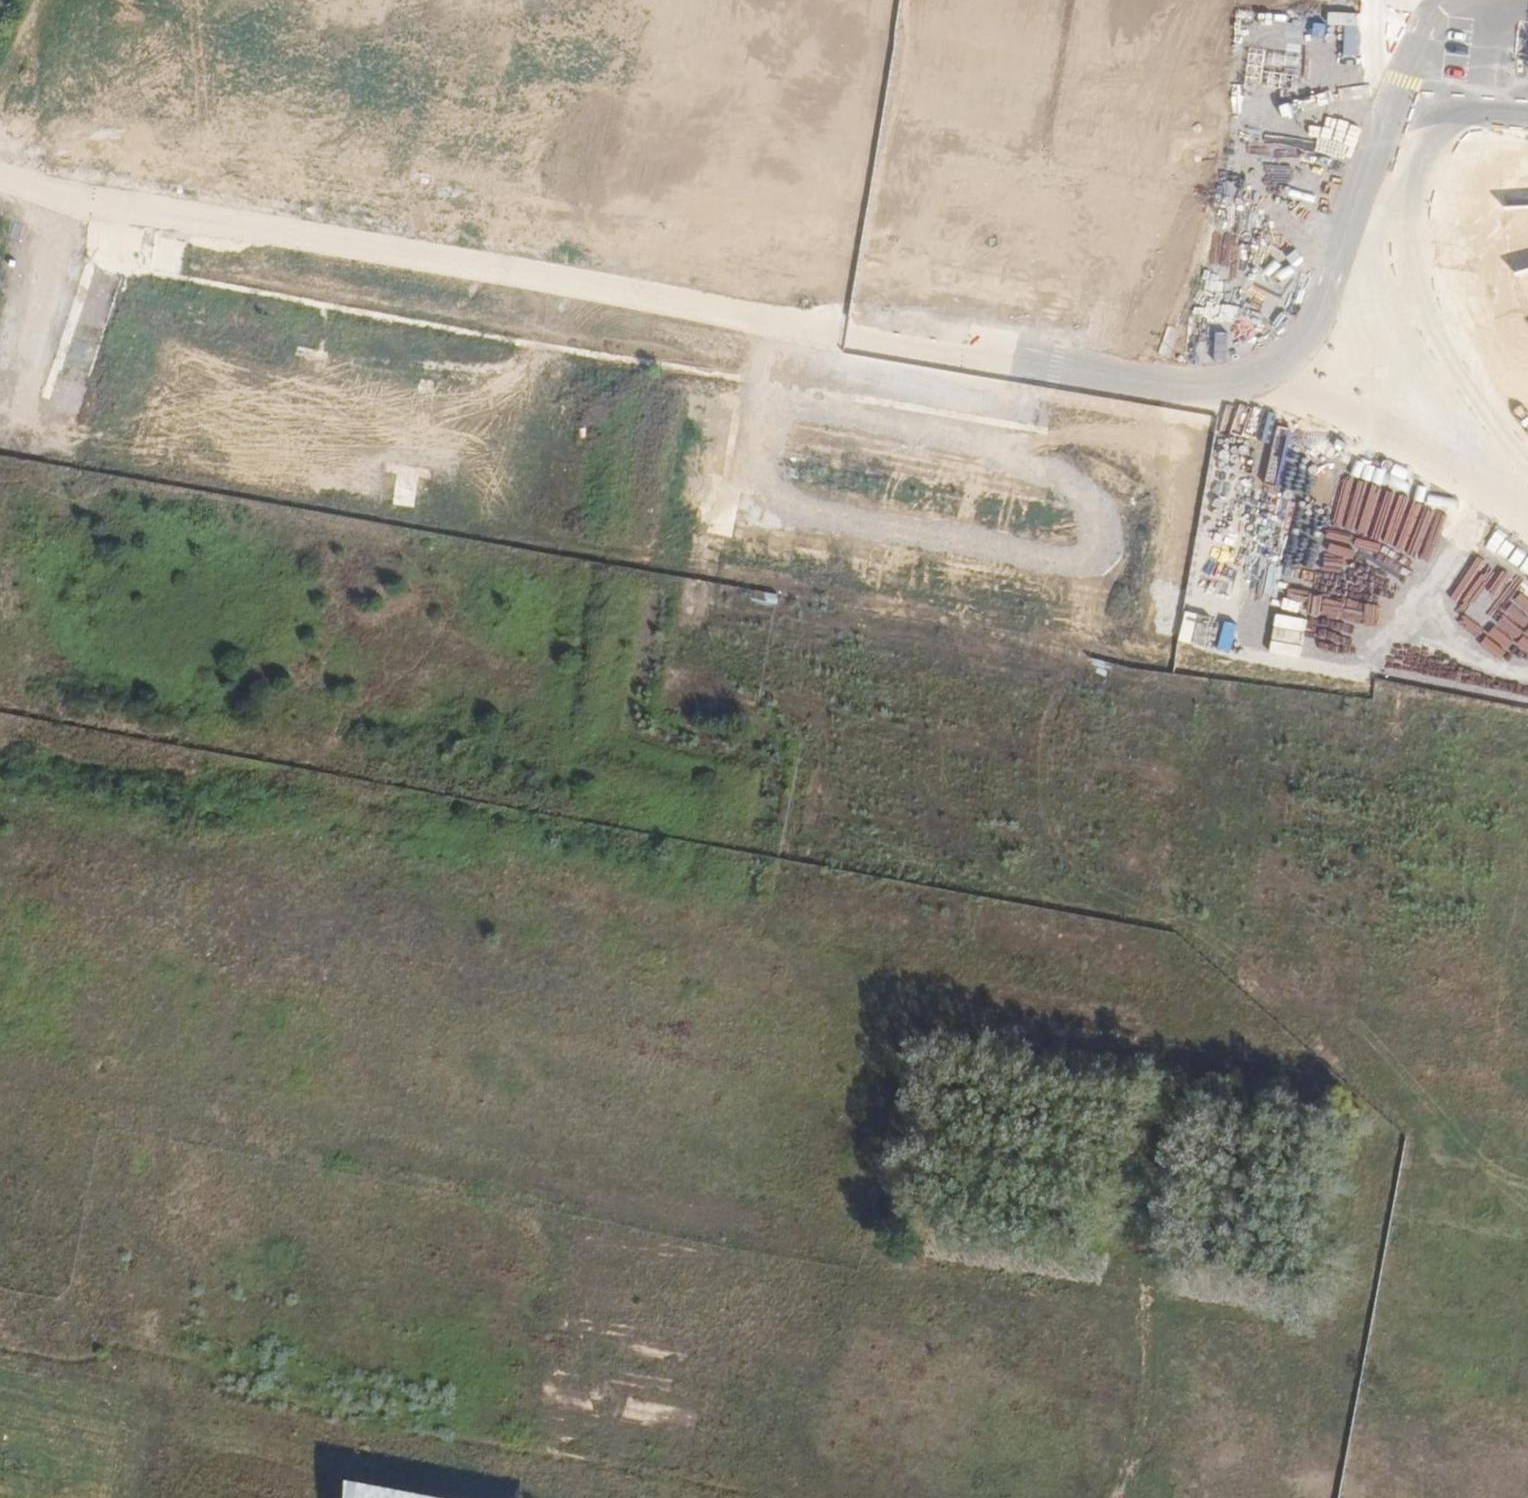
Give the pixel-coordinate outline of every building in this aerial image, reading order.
[(349,1481),(348,1497),(436,1497),(349,1481)]
